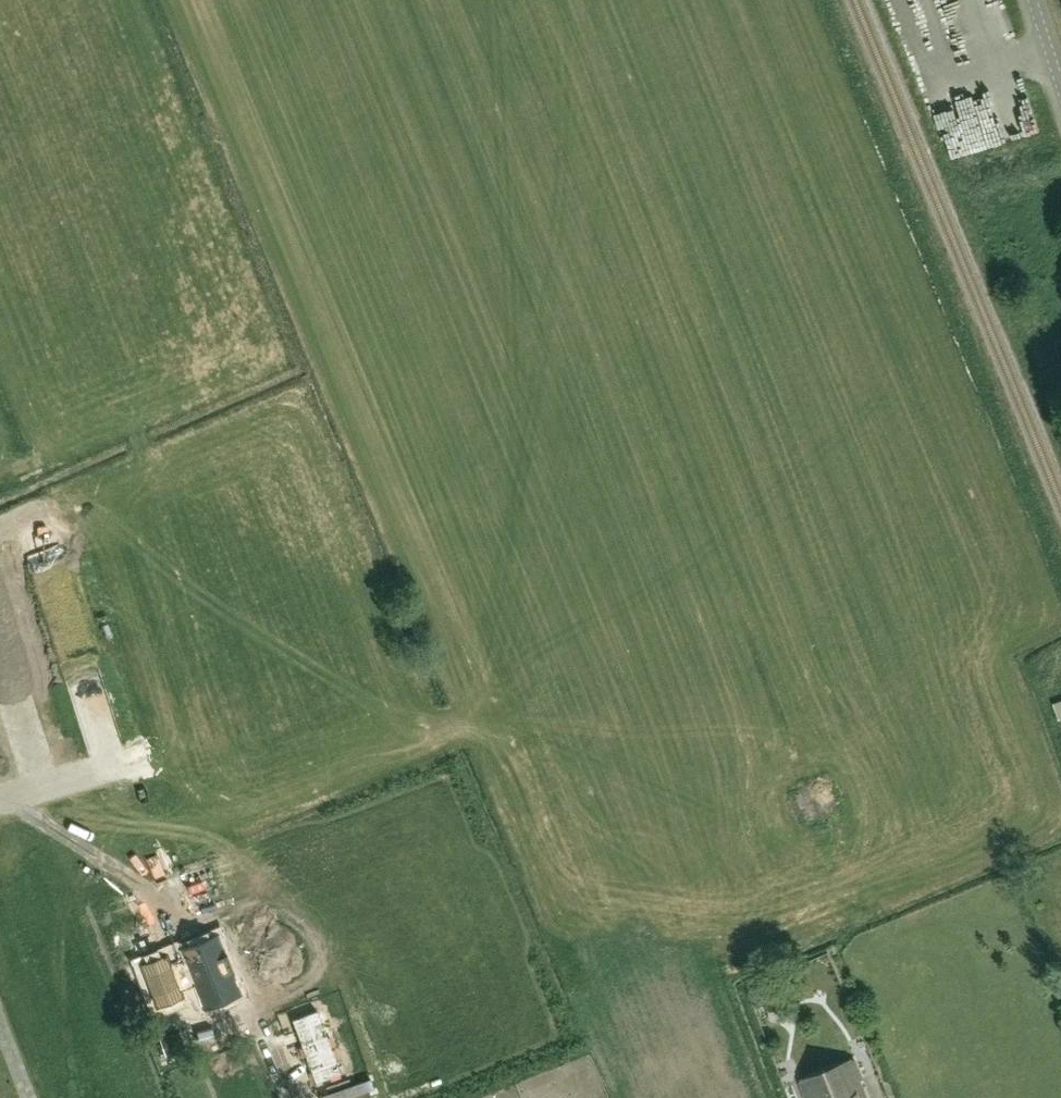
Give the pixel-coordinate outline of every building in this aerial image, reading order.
[(166,956),(142,965),(158,1007),(183,997),(180,991),(195,985),(203,1003),(238,988),(217,935),(182,950),(185,957),(169,963),(166,956)] [(167,1056),(187,1050),(181,1030),(160,1038),(167,1056)] [(861,1089),(859,1090),(855,1082),(861,1079),(854,1061),(801,1082),(808,1097),(815,1097),(817,1097),(864,1097),(861,1089)]
